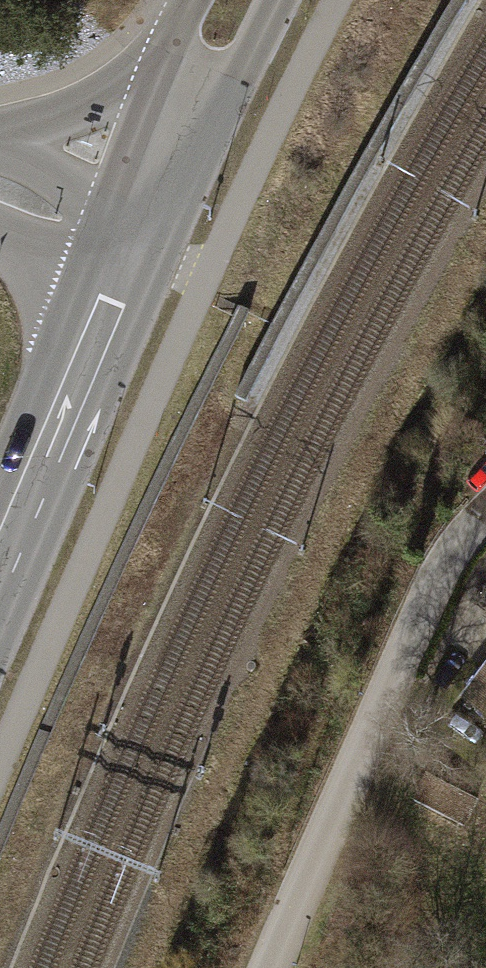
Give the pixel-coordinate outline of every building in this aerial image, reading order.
[(476,615),(485,622),(485,601),(476,615)] [(456,698),(485,719),(485,657),(456,698)] [(478,800),(424,772),(411,797),(465,826),(478,800)]
